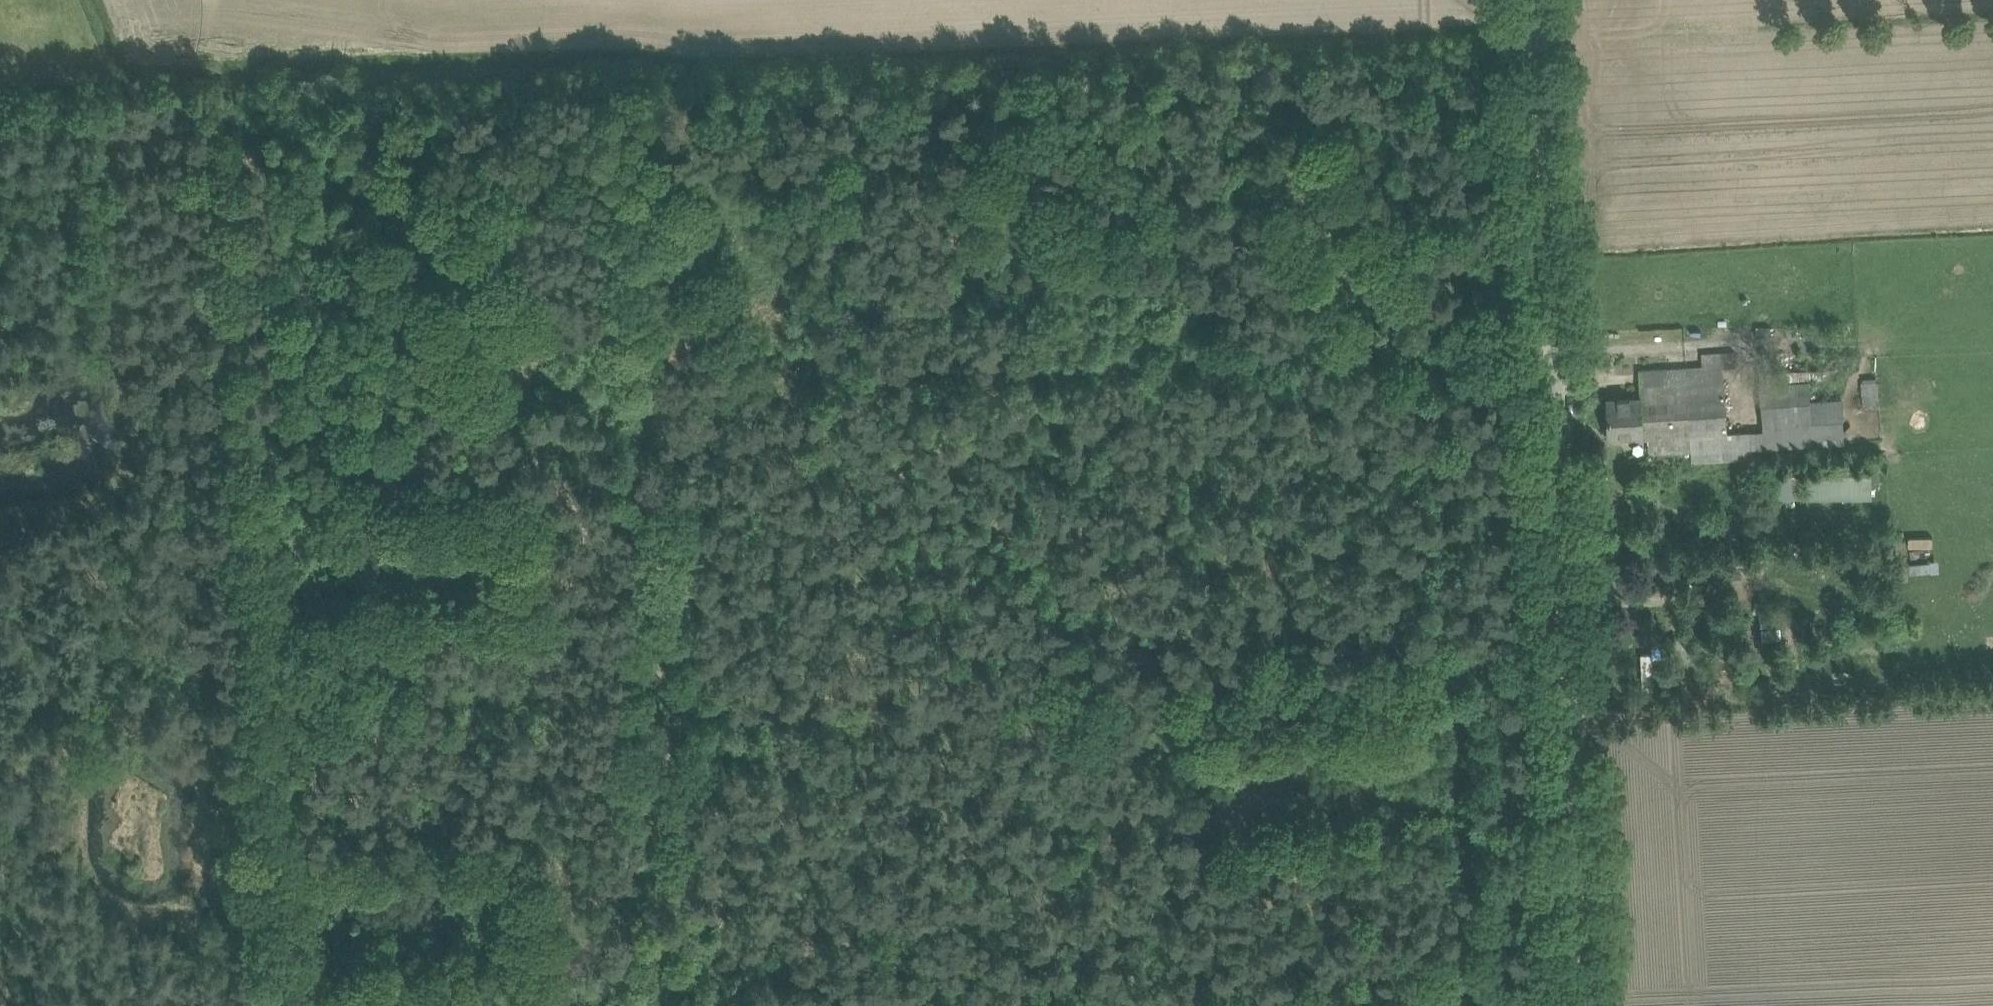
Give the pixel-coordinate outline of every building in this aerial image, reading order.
[(1770,323),(1757,324),(1757,333),(1771,332),(1770,323)] [(1641,398),(1643,438),(1649,438),(1650,454),(1671,453),(1731,449),(1729,432),(1725,362),(1737,361),(1736,350),(1702,353),(1703,365),(1659,368),(1639,369),(1641,398)] [(1880,408),(1877,377),(1861,378),(1863,409),(1880,408)] [(1638,438),(1643,438),(1641,398),(1608,399),(1610,436),(1638,434),(1638,438)] [(1762,430),(1729,432),(1731,449),(1843,441),(1843,405),(1810,407),(1810,416),(1761,420),(1762,430)] [(1803,470),(1802,499),(1867,502),(1868,472),(1803,470)] [(1909,535),(1910,572),(1936,572),(1935,535),(1909,535)] [(1759,611),(1761,626),(1780,623),(1778,608),(1759,611)]
